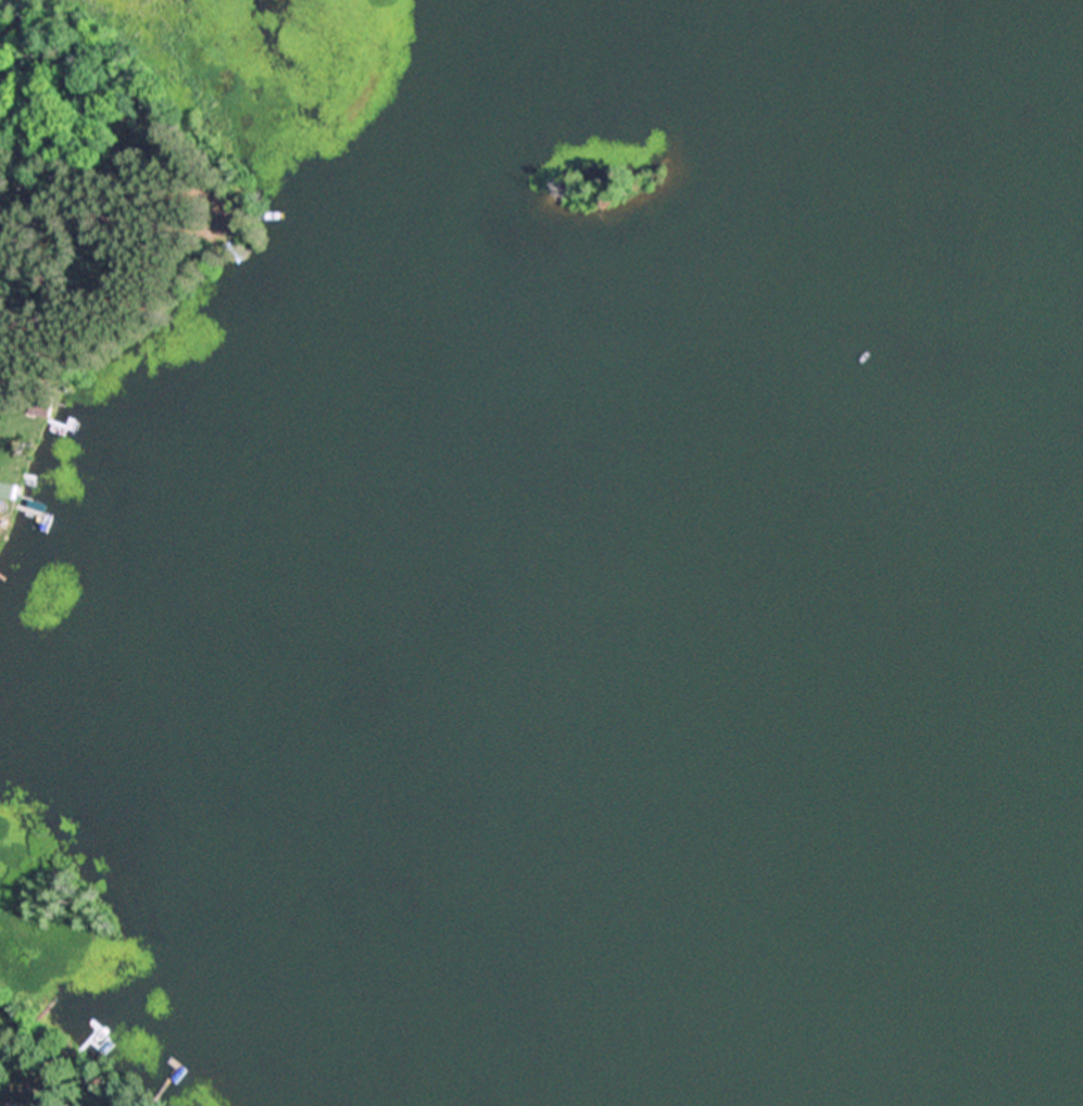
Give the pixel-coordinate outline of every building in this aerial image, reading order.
[(55,398),(51,413),(30,409),(34,392),(55,398)] [(14,502),(0,497),(0,482),(18,489),(14,502)]
